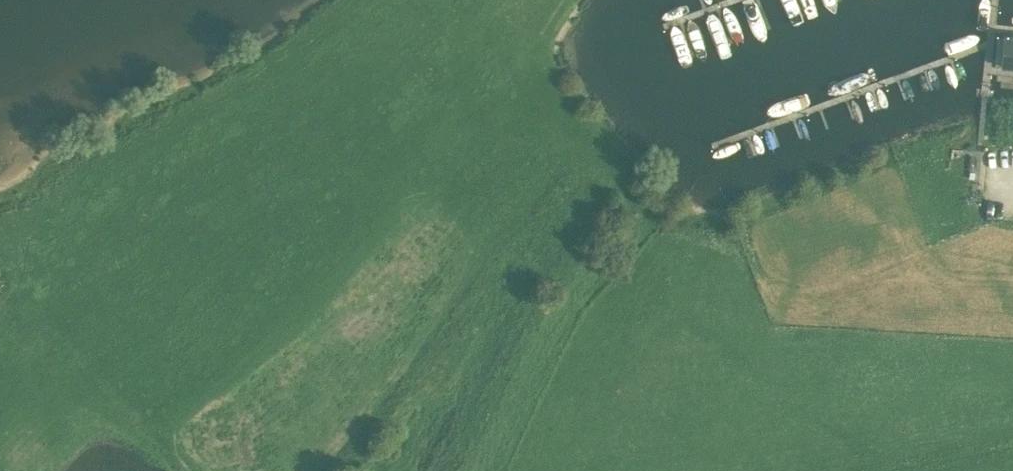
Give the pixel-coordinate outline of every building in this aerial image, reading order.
[(998,70),(1012,71),(1012,34),(1000,33),(998,70)]
